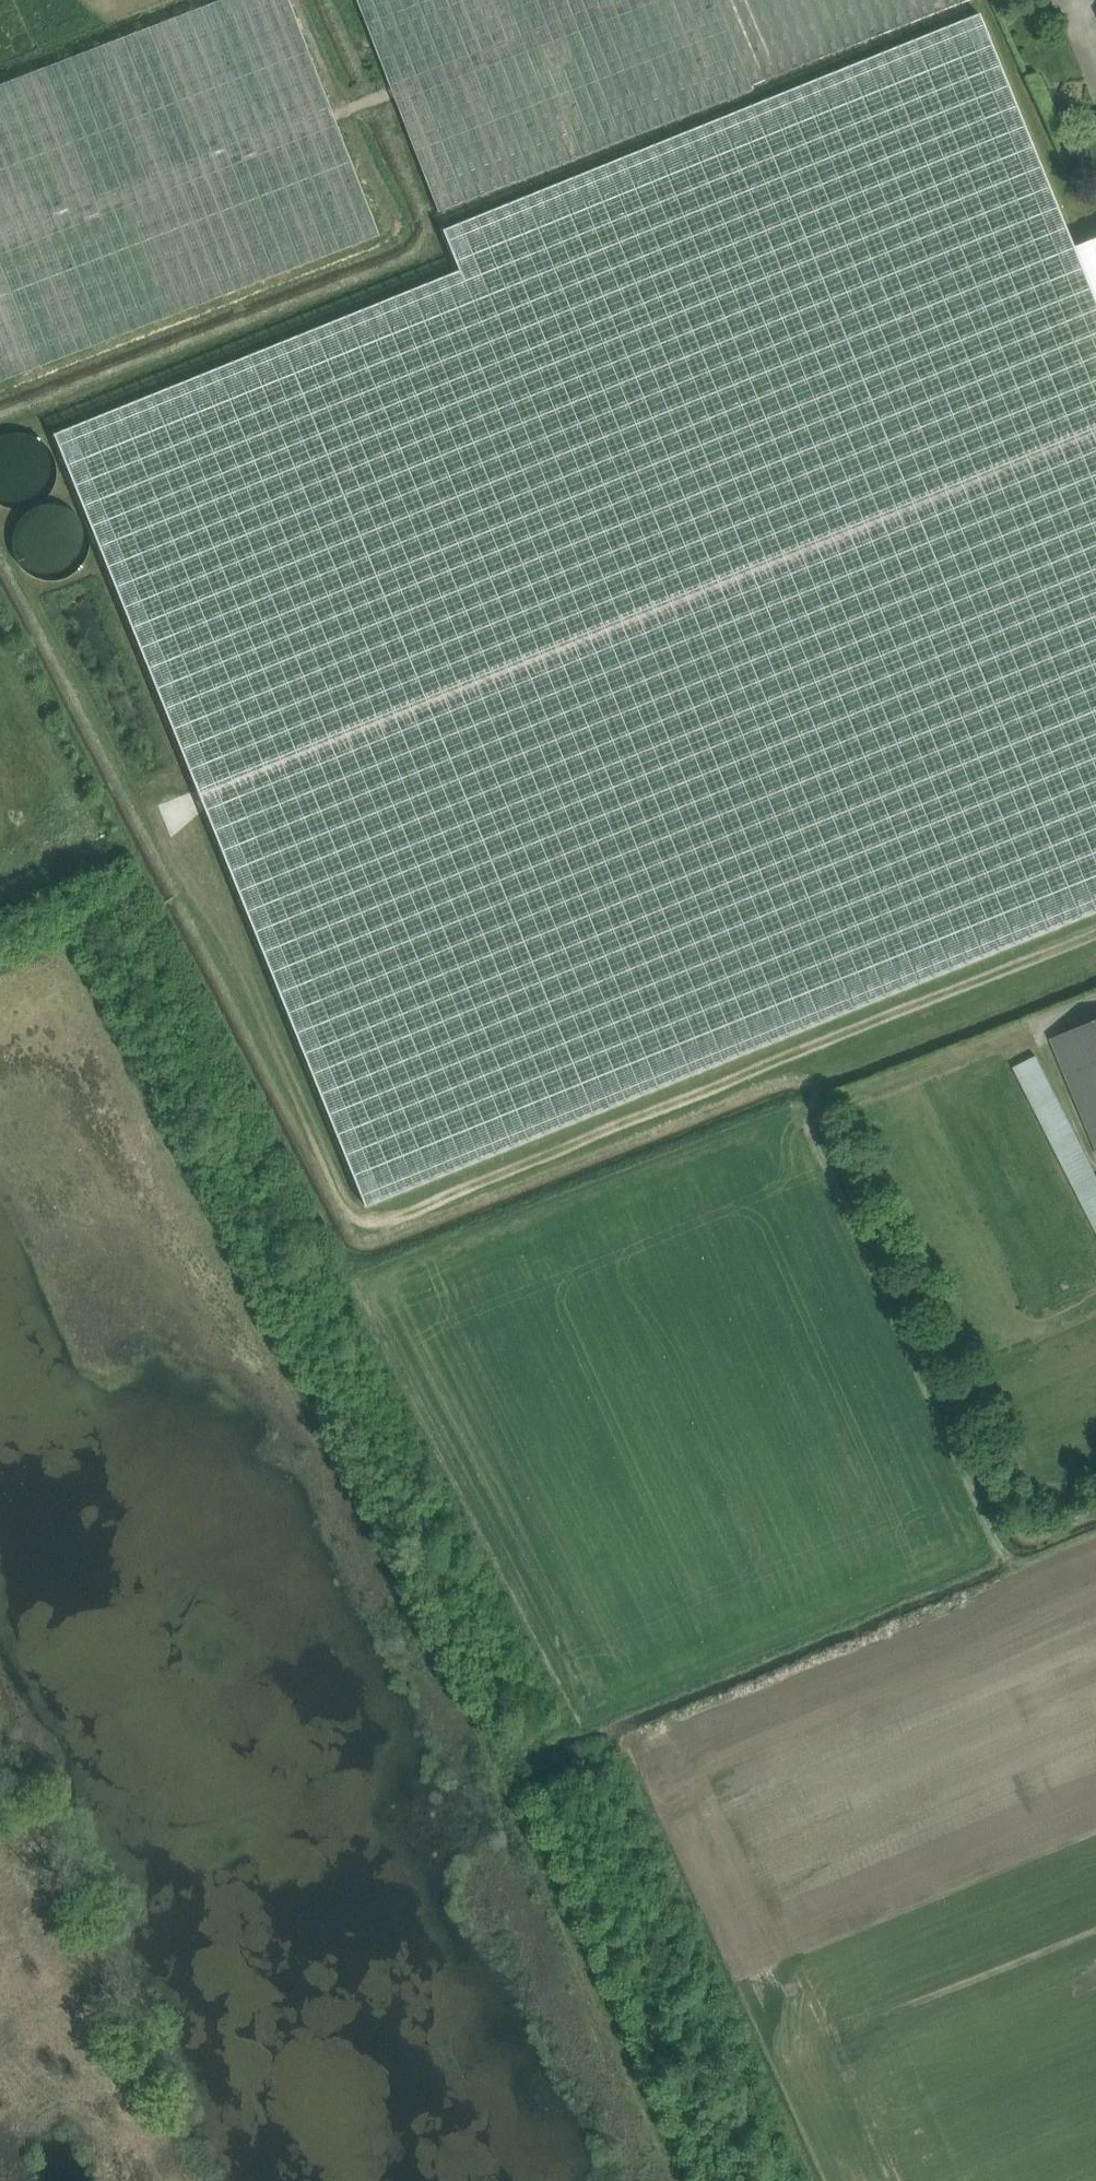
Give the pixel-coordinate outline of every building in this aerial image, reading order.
[(0,84),(0,382),(380,235),(289,0),(219,0),(0,84)] [(439,212),(753,91),(751,85),(968,0),(357,0),(439,212)] [(1073,246),(979,13),(443,229),(459,270),(54,434),(366,1206),(1095,911),(1095,237),(1073,246)] [(73,518),(25,526),(33,574),(81,566),(73,518)] [(1050,1038),(1095,1148),(1095,1019),(1050,1038)] [(1018,1064),(1095,1234),(1095,1169),(1043,1053),(1018,1064)]
